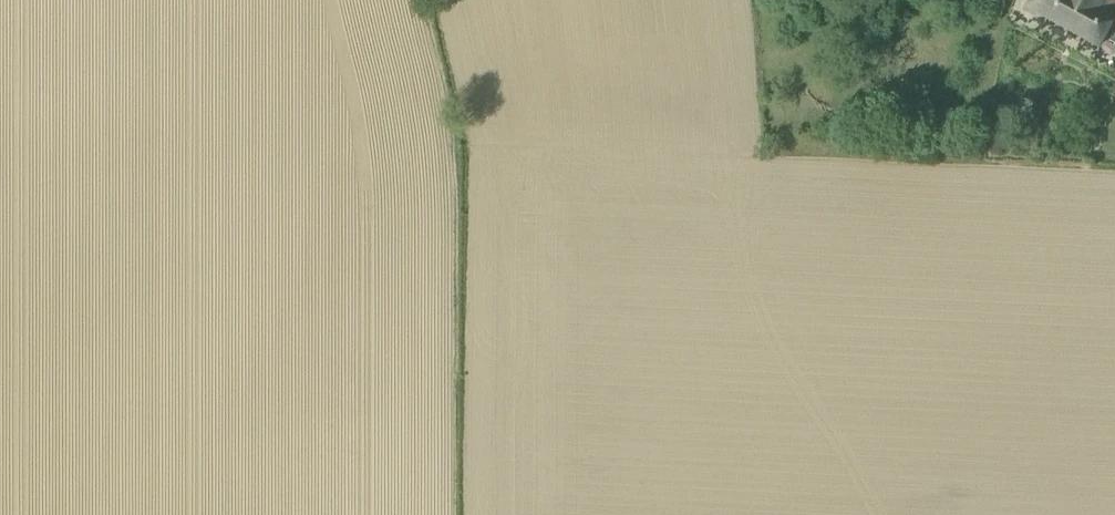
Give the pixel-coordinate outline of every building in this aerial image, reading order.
[(1029,9),(1099,48),(1104,39),(1114,45),(1114,0),(1034,0),(1029,9)]
